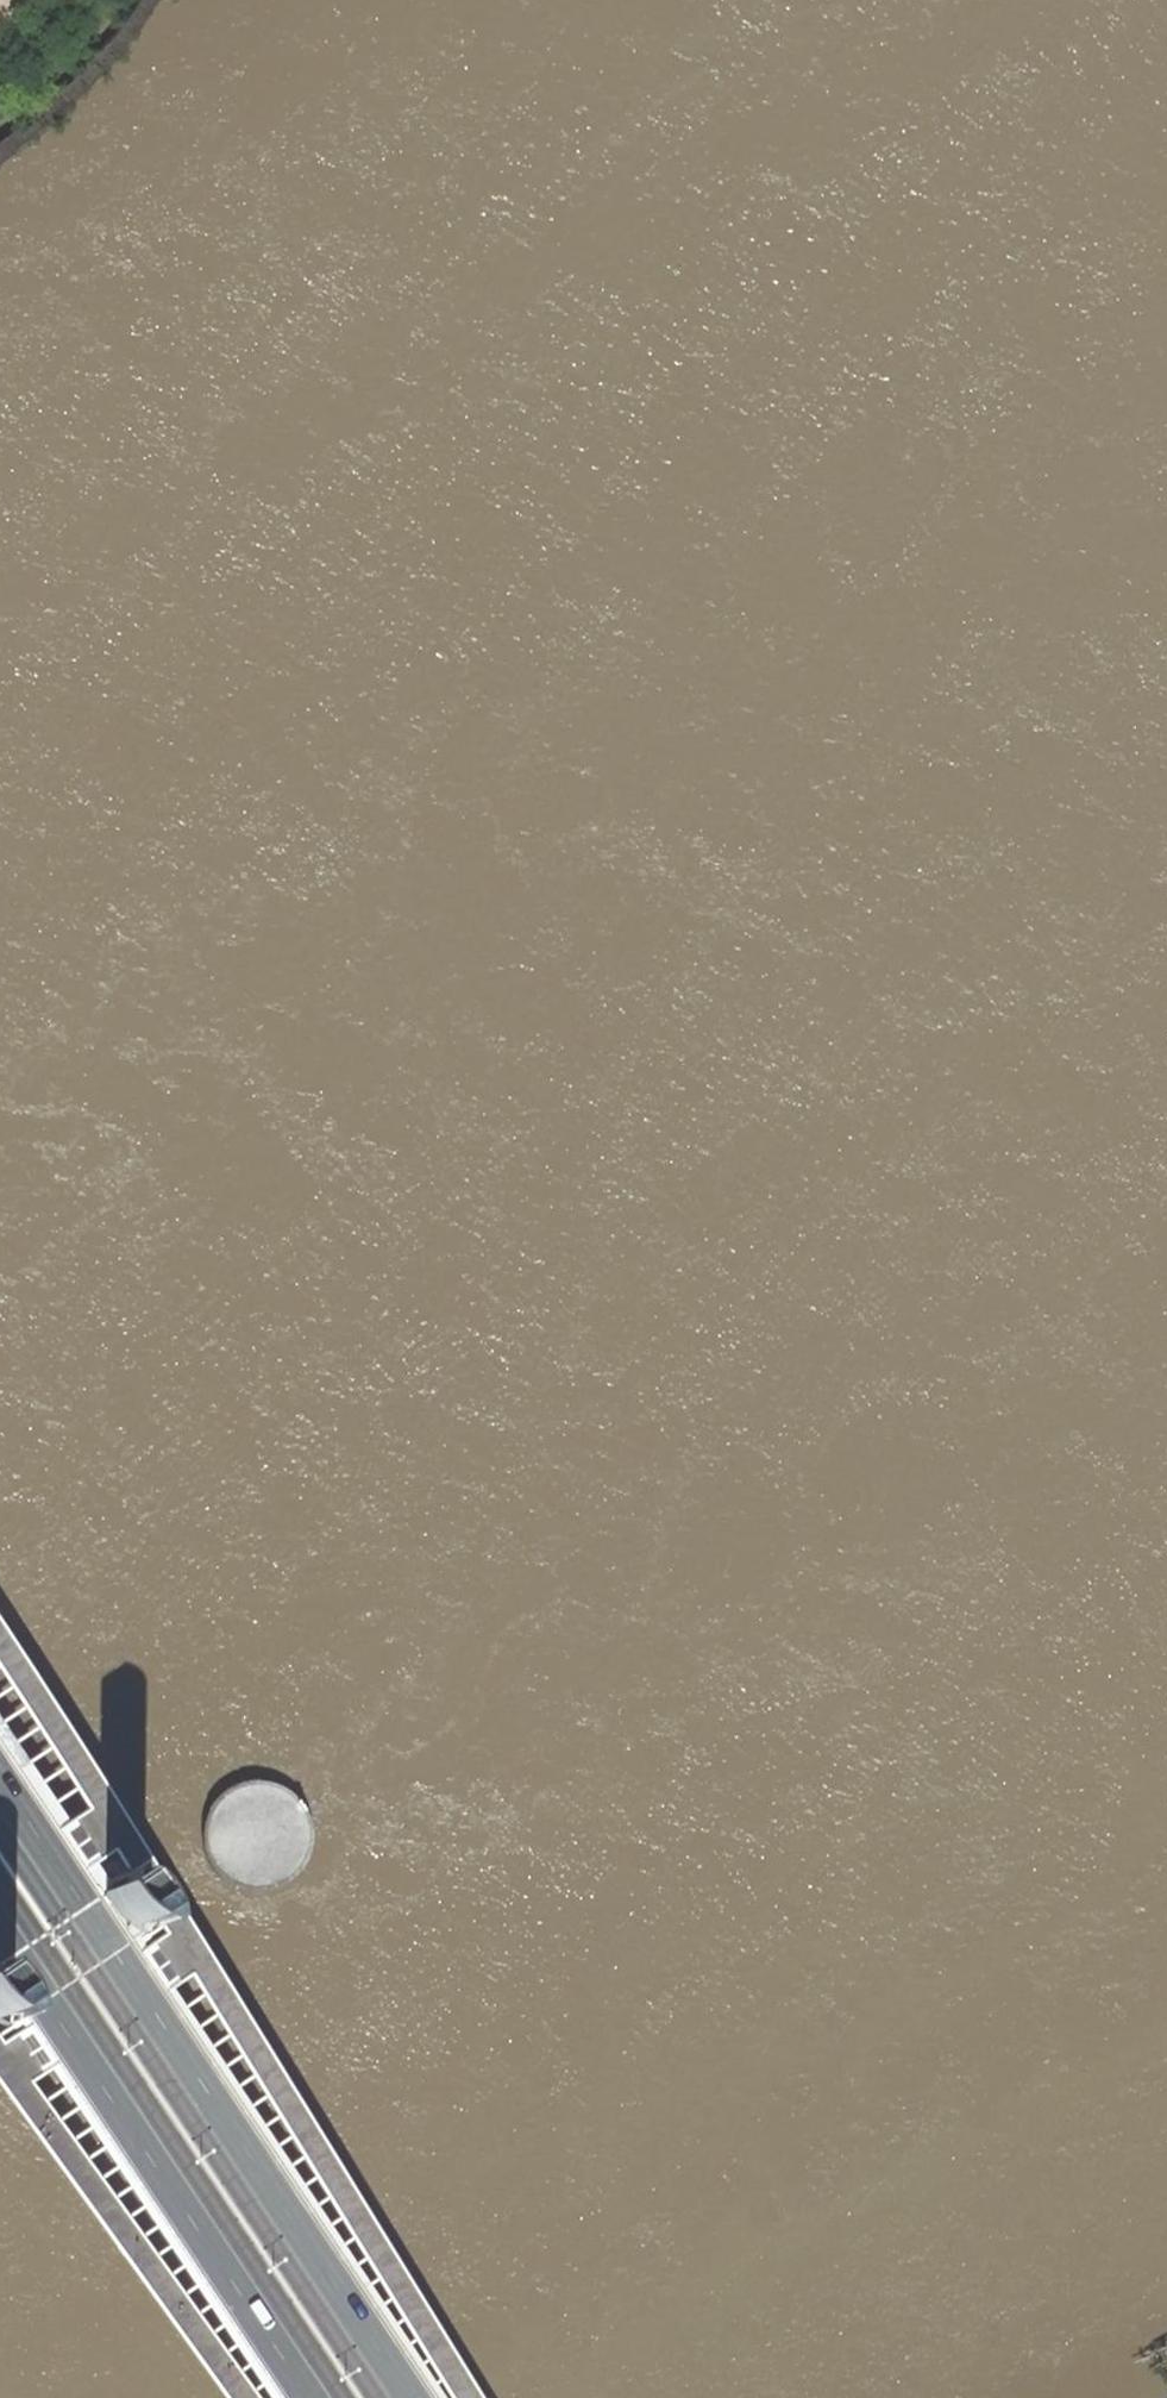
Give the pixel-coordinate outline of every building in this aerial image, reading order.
[(217,1793),(206,1807),(200,1825),(199,1843),(205,1860),(217,1875),(232,1885),(250,1890),(268,1889),(285,1881),(299,1869),(308,1853),(311,1834),(308,1816),(300,1800),(286,1787),(269,1780),(251,1778),(233,1783),(217,1793)] [(136,1934),(146,1930),(149,1909),(127,1877),(107,1879),(99,1896),(120,1928),(136,1934)] [(10,2024),(13,2003),(0,1984),(0,2028),(10,2024)]
